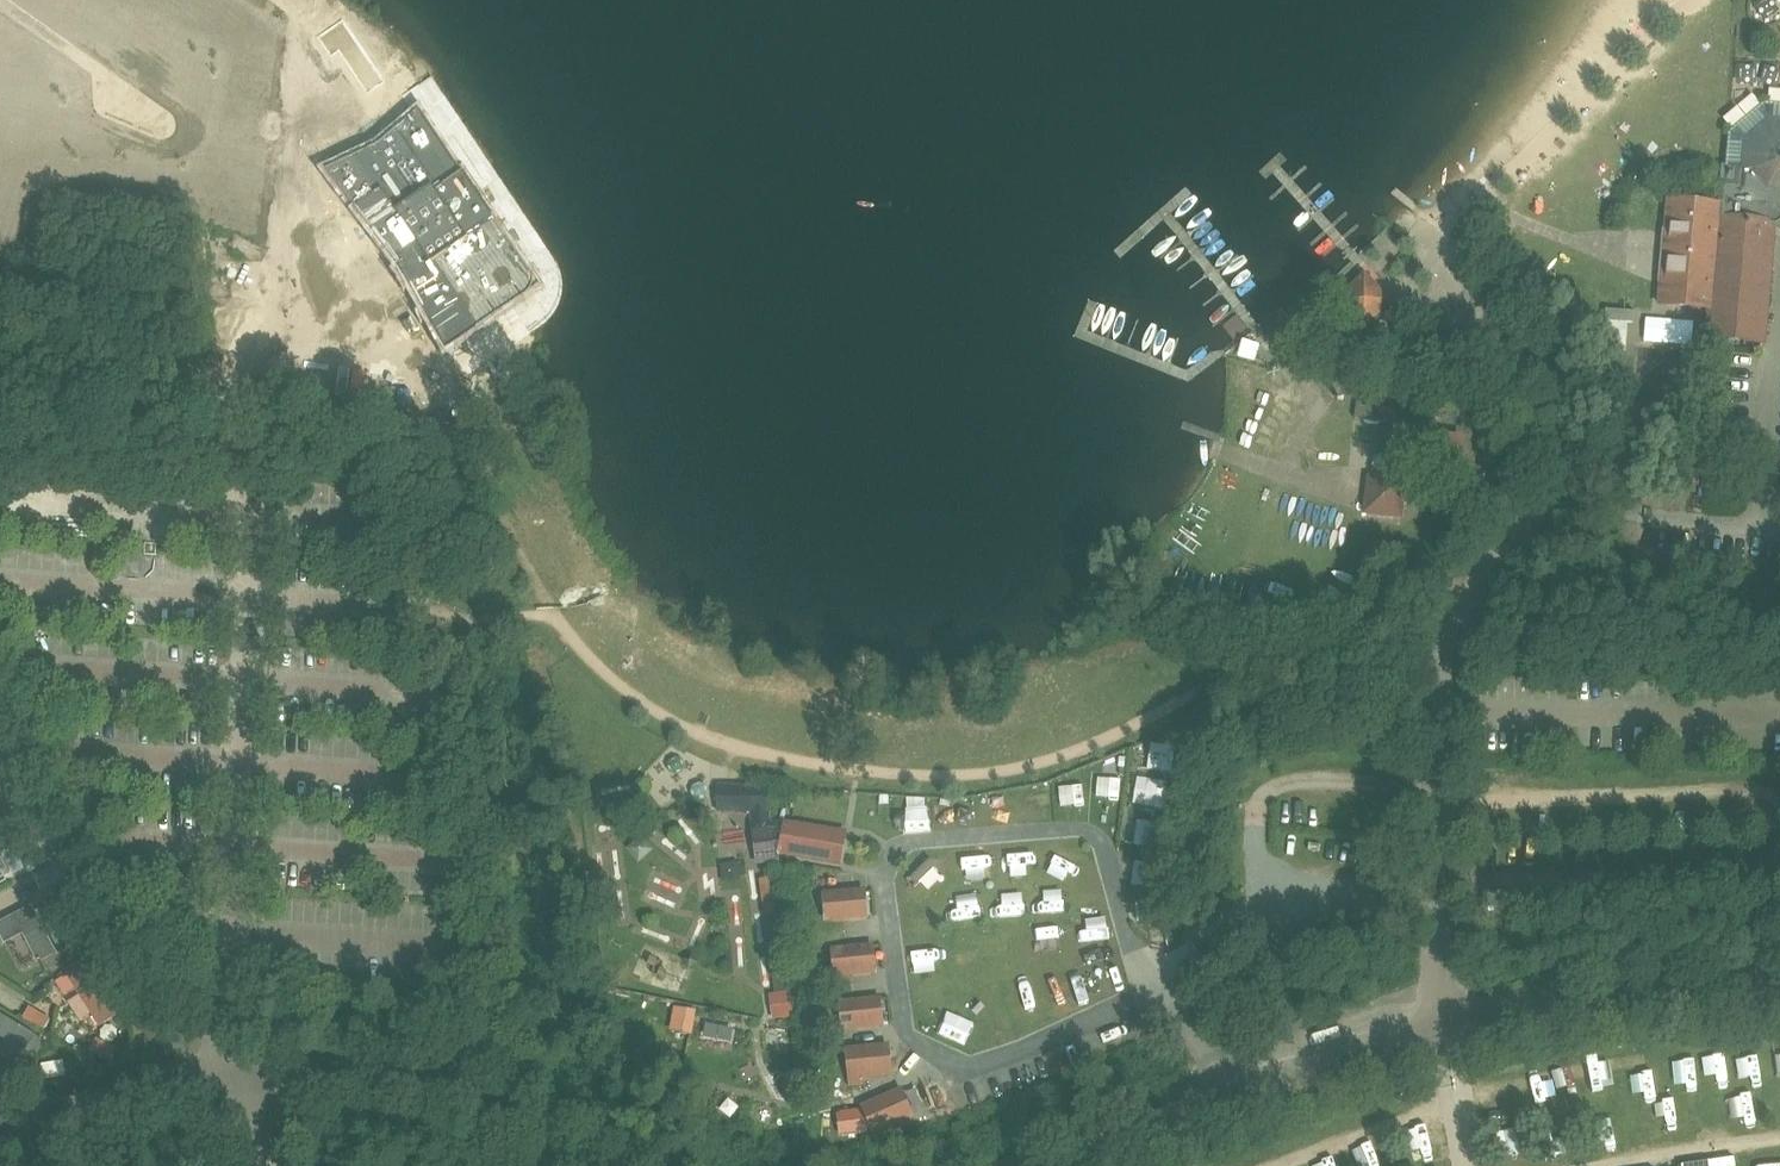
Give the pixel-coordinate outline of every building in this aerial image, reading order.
[(344,21),(317,38),(331,58),(339,53),(367,96),(386,83),(344,21)] [(1731,133),(1728,167),(1727,167),(1723,205),(1714,308),(1712,336),(1763,340),(1771,258),(1773,258),(1774,249),(1772,248),(1774,225),(1779,226),(1779,104),(1766,103),(1731,133)] [(379,149),(328,172),(404,269),(449,352),(531,298),(535,292),(537,284),(533,275),(521,260),(423,116),(418,120),(379,149)] [(1723,205),(1671,200),(1661,303),(1714,308),(1723,205)] [(1389,253),(1392,240),(1379,236),(1375,250),(1389,253)] [(1384,292),(1367,274),(1340,300),(1366,326),(1384,309),(1375,300),(1384,292)] [(1637,356),(1640,330),(1602,325),(1599,352),(1637,356)] [(1427,416),(1394,412),(1390,445),(1423,449),(1427,416)] [(1405,482),(1372,478),(1368,511),(1401,515),(1405,482)] [(1098,778),(1096,796),(1119,798),(1120,780),(1098,778)] [(1136,779),(1134,804),(1166,807),(1168,782),(1136,779)] [(754,811),(754,827),(769,826),(769,786),(720,786),(720,799),(720,811),(754,811)] [(1082,786),(1060,787),(1061,803),(1083,802),(1082,786)] [(781,852),(786,823),(769,826),(754,827),(759,862),(779,860),(781,852)] [(839,862),(844,833),(786,823),(781,852),(839,862)] [(18,846),(2,854),(15,876),(30,868),(18,846)] [(776,879),(763,881),(767,912),(780,910),(776,879)] [(862,893),(824,896),(826,918),(864,915),(862,893)] [(0,925),(0,939),(1,941),(4,947),(14,942),(25,936),(32,950),(39,964),(58,955),(35,908),(0,925)] [(25,936),(14,942),(21,956),(32,950),(25,936)] [(1193,943),(1176,952),(1186,973),(1203,963),(1193,943)] [(875,944),(832,949),(836,981),(879,976),(875,944)] [(85,967),(68,978),(103,1028),(119,1017),(85,967)] [(883,1000),(839,1004),(842,1032),(885,1029),(883,1000)] [(0,1015),(0,1039),(7,1043),(0,1055),(0,1057),(19,1068),(26,1056),(37,1037),(0,1015)] [(37,1037),(26,1056),(37,1063),(49,1044),(37,1037)] [(890,1045),(845,1050),(848,1083),(893,1078),(890,1045)] [(68,1062),(45,1067),(48,1084),(71,1079),(68,1062)] [(860,1105),(872,1136),(915,1119),(903,1088),(860,1105)]
